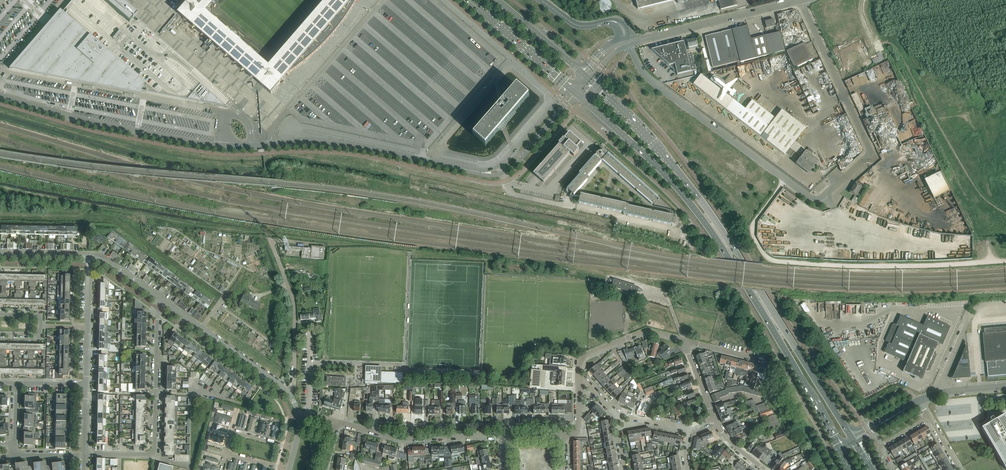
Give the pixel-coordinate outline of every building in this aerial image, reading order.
[(66,8),(64,10),(62,12),(60,10),(49,22),(40,32),(9,68),(48,76),(76,81),(141,94),(141,91),(184,99),(227,108),(232,102),(193,67),(135,17),(137,15),(120,0),(72,0),(66,8)] [(196,29),(253,78),(260,84),(270,93),(280,83),(286,75),(295,68),(300,65),(304,61),(308,58),(312,54),(316,51),(320,47),(324,43),(328,39),(331,35),(335,31),(338,27),(342,22),(345,18),(348,13),(351,9),(356,0),(322,0),(269,62),(213,14),(225,0),(189,0),(187,3),(178,13),(187,21),(196,29)] [(638,9),(675,0),(636,0),(638,9)] [(721,10),(737,5),(736,0),(718,0),(721,10)] [(780,32),(778,24),(775,25),(774,19),(765,21),(766,28),(775,26),(777,33),(780,32)] [(769,55),(764,36),(751,39),(748,26),(744,27),(743,25),(742,25),(741,25),(740,25),(740,26),(739,26),(739,28),(732,30),(740,61),(740,62),(769,55)] [(740,61),(732,30),(705,36),(713,68),(740,61)] [(777,33),(764,36),(769,55),(785,51),(780,32),(777,33)] [(697,46),(696,39),(687,41),(687,43),(685,44),(686,50),(689,50),(689,48),(697,46)] [(696,69),(692,55),(687,56),(686,51),(686,50),(685,44),(684,44),(684,42),(652,50),(669,65),(675,64),(677,74),(696,69)] [(812,60),(806,47),(804,43),(786,51),(794,68),(812,60)] [(503,126),(529,96),(517,86),(502,103),(474,135),(486,146),(503,126)] [(864,109),(856,93),(851,95),(859,112),(864,109)] [(805,128),(782,110),(775,118),(752,101),(745,109),(738,119),(785,155),(805,128)] [(544,183),(570,153),(574,157),(579,151),(578,150),(580,148),(578,146),(581,143),(570,133),(564,139),(560,144),(541,166),(533,174),(544,183)] [(601,159),(607,153),(606,152),(605,151),(603,151),(601,151),(600,152),(598,152),(597,153),(596,155),(597,156),(601,159)] [(808,173),(816,163),(818,161),(806,152),(797,164),(808,173)] [(607,155),(602,161),(618,174),(623,168),(607,155)] [(589,164),(582,172),(588,177),(595,169),(601,162),(596,157),(589,164)] [(931,158),(927,161),(930,168),(935,165),(931,158)] [(625,170),(624,171),(620,176),(635,189),(640,183),(625,170)] [(939,172),(924,179),(925,180),(934,198),(949,191),(939,172)] [(581,175),(568,190),(572,194),(574,195),(587,180),(582,175),(581,175)] [(855,196),(861,186),(855,182),(853,185),(852,186),(853,186),(849,193),(855,196)] [(642,185),(637,191),(652,205),(657,199),(642,185)] [(869,185),(862,196),(867,200),(875,187),(873,185),(872,187),(869,185)] [(579,199),(579,202),(600,207),(601,199),(580,195),(579,199)] [(854,196),(851,201),(858,204),(861,200),(858,199),(854,196)] [(676,213),(658,198),(657,199),(652,205),(676,213)] [(625,205),(604,200),(602,207),(604,208),(624,212),(625,205)] [(650,211),(628,207),(626,214),(648,219),(650,211)] [(674,217),(652,212),(651,219),(666,223),(672,224),(674,218),(674,217)] [(11,234),(11,226),(1,226),(1,234),(11,234)] [(20,234),(20,226),(11,226),(11,234),(20,234)] [(29,235),(29,226),(20,226),(20,234),(29,235)] [(39,235),(39,227),(29,226),(29,235),(39,235)] [(48,235),(48,227),(39,227),(39,235),(48,235)] [(58,235),(58,227),(48,227),(48,235),(58,235)] [(67,235),(67,227),(58,227),(58,235),(67,235)] [(77,236),(77,227),(67,227),(67,235),(77,236)] [(120,236),(112,230),(107,237),(115,243),(120,236)] [(128,242),(120,236),(115,243),(123,248),(128,242)] [(135,247),(128,242),(123,248),(130,254),(135,247)] [(311,248),(292,247),(285,246),(285,250),(287,250),(286,254),(290,254),(290,250),(292,250),(301,251),(302,251),(301,258),(324,259),(325,247),(311,246),(311,248)] [(143,252),(135,247),(130,254),(138,259),(143,252)] [(151,258),(143,252),(138,259),(146,265),(151,258)] [(153,270),(158,263),(151,258),(146,265),(153,270)] [(166,269),(158,263),(153,270),(161,276),(166,269)] [(174,274),(166,269),(161,276),(169,281),(174,274)] [(181,280),(174,274),(169,281),(176,287),(181,280)] [(108,290),(109,281),(109,280),(103,277),(103,283),(100,283),(100,286),(98,286),(98,289),(108,290)] [(189,285),(181,280),(176,287),(184,292),(189,285)] [(638,287),(614,280),(612,286),(636,293),(638,287)] [(197,291),(189,285),(184,292),(192,298),(197,291)] [(204,296),(197,291),(192,298),(199,303),(204,296)] [(261,304),(254,301),(254,300),(251,298),(252,297),(243,294),(240,303),(258,311),(261,304)] [(212,302),(204,296),(199,303),(207,309),(212,302)] [(802,299),(807,308),(811,306),(806,297),(802,299)] [(146,316),(146,312),(142,312),(142,309),(141,309),(141,303),(135,299),(135,309),(136,309),(136,312),(137,312),(137,318),(147,318),(147,316),(146,316)] [(108,308),(108,302),(98,301),(98,305),(99,305),(99,308),(102,308),(102,311),(109,311),(109,308),(108,308)] [(108,320),(108,314),(109,314),(109,311),(102,311),(102,313),(99,313),(99,316),(98,316),(98,319),(108,320)] [(321,321),(320,312),(313,313),(314,314),(301,315),(301,320),(316,319),(316,322),(321,321)] [(942,345),(946,337),(950,326),(927,316),(923,325),(900,315),(896,324),(894,324),(892,325),(887,337),(885,340),(886,342),(888,343),(884,352),(907,362),(903,372),(922,380),(926,371),(927,371),(930,370),(936,355),(936,353),(934,352),(938,343),(942,345)] [(983,329),(984,333),(983,333),(983,334),(984,334),(984,337),(987,362),(985,362),(987,362),(988,375),(988,377),(1005,375),(1005,327),(983,329)] [(174,344),(180,335),(178,334),(177,335),(174,333),(172,337),(169,335),(166,340),(169,342),(169,341),(174,344)] [(179,347),(184,340),(181,338),(182,337),(180,335),(174,344),(179,347)] [(183,351),(189,342),(187,340),(186,341),(184,340),(179,347),(183,351)] [(147,344),(147,341),(136,341),(136,347),(135,347),(135,350),(141,350),(141,347),(145,347),(146,344),(147,344)] [(188,354),(193,346),(191,345),(191,343),(189,342),(183,351),(188,354)] [(973,342),(967,343),(968,347),(969,368),(970,376),(976,376),(973,342)] [(108,353),(108,350),(109,350),(110,349),(110,344),(107,344),(97,343),(97,347),(99,347),(98,350),(101,350),(101,353),(108,353)] [(656,352),(659,345),(653,343),(652,347),(650,346),(648,350),(652,351),(650,357),(655,358),(657,352),(656,352)] [(969,368),(968,347),(967,343),(957,365),(964,368),(969,368)] [(669,352),(668,350),(670,348),(666,344),(661,348),(662,350),(658,353),(664,359),(668,357),(666,355),(668,354),(667,353),(669,352)] [(193,357),(199,349),(196,347),(196,348),(193,346),(188,354),(193,357)] [(640,346),(628,350),(627,348),(624,349),(628,362),(627,359),(637,355),(639,361),(642,359),(645,358),(640,346)] [(197,360),(202,353),(200,351),(201,350),(199,349),(193,357),(197,360)] [(610,360),(614,356),(615,355),(612,351),(603,359),(605,362),(609,359),(610,360)] [(708,357),(712,356),(711,356),(713,355),(713,352),(708,351),(706,351),(705,353),(702,354),(701,352),(698,353),(699,355),(696,356),(697,361),(708,357)] [(145,359),(145,355),(141,355),(141,352),(135,352),(135,355),(136,355),(136,361),(146,361),(147,359),(145,359)] [(107,362),(107,356),(108,356),(108,353),(101,353),(101,355),(98,355),(98,358),(97,358),(97,361),(107,362)] [(202,364),(208,355),(206,354),(205,355),(202,353),(197,360),(202,364)] [(725,366),(727,358),(721,356),(722,355),(714,353),(715,357),(721,358),(719,363),(722,364),(722,365),(725,366)] [(207,367),(212,360),(209,358),(210,357),(208,355),(202,364),(207,367)] [(710,362),(713,360),(715,359),(713,355),(711,356),(712,356),(712,358),(709,359),(708,357),(697,361),(699,365),(710,361),(710,362)] [(567,365),(567,359),(556,358),(556,360),(553,360),(553,366),(566,367),(566,365),(567,365)] [(683,363),(681,358),(665,364),(666,368),(675,365),(675,366),(683,363)] [(593,375),(600,369),(604,365),(602,362),(603,362),(602,360),(590,371),(590,372),(591,374),(592,374),(593,375)] [(741,369),(743,362),(738,360),(735,370),(735,372),(738,373),(737,375),(740,376),(741,369)] [(214,372),(220,364),(218,362),(217,363),(214,361),(209,369),(214,372)] [(711,366),(710,362),(710,361),(699,365),(701,370),(711,366)] [(747,370),(749,363),(743,362),(741,369),(740,376),(742,376),(745,376),(746,373),(747,370)] [(176,373),(176,367),(177,367),(177,364),(171,364),(171,367),(167,367),(167,370),(165,370),(165,372),(176,373)] [(218,376),(224,368),(221,366),(222,365),(220,364),(214,372),(218,376)] [(532,364),(530,386),(540,387),(541,371),(553,372),(552,379),(554,379),(565,380),(567,367),(566,367),(553,366),(532,364)] [(758,373),(760,366),(754,364),(750,379),(753,379),(754,375),(755,375),(755,372),(758,373)] [(970,376),(969,368),(964,368),(957,365),(955,372),(956,373),(956,374),(955,373),(953,373),(953,375),(953,376),(951,379),(956,379),(956,380),(957,379),(959,378),(958,377),(959,377),(960,379),(970,378),(970,376)] [(686,371),(684,366),(672,370),(670,371),(668,372),(660,374),(661,376),(666,374),(667,376),(678,372),(679,374),(686,371)] [(713,371),(711,366),(701,370),(703,374),(713,371)] [(223,379),(229,370),(227,369),(226,370),(224,368),(218,376),(223,379)] [(378,369),(365,368),(365,384),(366,384),(378,384),(378,383),(403,384),(403,377),(403,372),(382,372),(378,371),(378,369)] [(627,373),(626,373),(624,369),(624,368),(618,374),(621,378),(623,376),(627,373)] [(55,369),(55,379),(59,379),(62,379),(63,375),(63,376),(68,376),(68,375),(68,372),(69,372),(69,370),(59,370),(59,369),(55,369)] [(597,379),(603,373),(605,372),(603,370),(602,371),(600,369),(593,375),(594,375),(593,376),(595,378),(596,377),(597,379)] [(718,369),(716,369),(713,371),(703,374),(704,379),(715,375),(717,374),(716,372),(719,371),(718,369)] [(228,382),(233,375),(230,373),(231,372),(229,370),(223,379),(228,382)] [(629,378),(632,376),(629,371),(626,373),(627,373),(623,376),(627,380),(629,378)] [(600,383),(607,377),(603,373),(597,379),(597,380),(598,382),(599,381),(600,383)] [(688,378),(686,373),(671,379),(670,379),(669,379),(662,382),(664,385),(674,381),(681,379),(681,381),(688,378)] [(207,384),(210,380),(205,376),(205,375),(204,374),(200,379),(207,384)] [(232,386),(238,377),(236,376),(236,377),(233,375),(228,382),(232,386)] [(716,380),(721,378),(721,376),(716,378),(715,375),(704,379),(706,383),(716,380)] [(346,378),(327,376),(326,385),(327,385),(345,386),(345,387),(346,377),(346,378)] [(237,389),(242,381),(240,380),(240,379),(238,377),(232,386),(237,389)] [(604,387),(610,381),(607,377),(600,383),(601,383),(601,384),(602,385),(604,387)] [(607,391),(614,384),(617,382),(614,378),(610,381),(604,387),(604,388),(605,389),(606,389),(607,391)] [(708,388),(723,383),(722,381),(717,383),(716,380),(706,383),(708,388)] [(242,392),(248,384),(246,382),(245,383),(242,381),(237,389),(242,392)] [(689,381),(673,387),(675,392),(681,390),(682,390),(687,388),(688,392),(693,390),(691,386),(689,381)] [(446,404),(446,406),(446,407),(447,407),(447,414),(453,414),(453,403),(456,403),(456,399),(455,399),(455,394),(455,393),(455,383),(451,383),(451,391),(452,391),(452,392),(453,392),(453,394),(449,394),(449,404),(449,403),(448,403),(447,404),(446,404)] [(719,390),(719,388),(721,387),(722,389),(723,389),(724,387),(723,386),(722,383),(723,383),(708,388),(710,393),(719,390)] [(144,390),(145,387),(146,387),(146,384),(135,384),(132,384),(132,390),(134,390),(134,392),(140,393),(140,390),(144,390)] [(175,390),(176,384),(165,384),(165,386),(166,386),(166,390),(171,390),(171,393),(177,393),(177,390),(175,390)] [(249,392),(252,388),(249,386),(250,385),(248,384),(242,392),(246,396),(246,397),(248,398),(251,394),(249,392)] [(412,392),(412,401),(415,401),(416,399),(415,399),(415,396),(415,388),(425,388),(425,384),(415,384),(413,384),(413,388),(412,392)] [(611,394),(618,388),(614,384),(607,391),(608,391),(608,392),(609,393),(610,393),(611,394)] [(614,399),(621,392),(622,391),(623,390),(620,386),(618,388),(611,394),(611,395),(611,396),(613,397),(614,399)] [(688,392),(676,396),(678,400),(684,398),(684,400),(688,399),(695,396),(693,390),(688,392)] [(439,400),(437,400),(434,400),(435,414),(440,414),(440,404),(443,405),(443,392),(439,392),(439,400)] [(624,404),(627,395),(628,394),(623,392),(619,402),(621,403),(622,404),(623,404),(624,404)] [(628,406),(632,397),(633,395),(634,394),(629,392),(628,394),(627,395),(624,404),(626,405),(627,406),(628,406)] [(30,397),(23,396),(24,402),(34,403),(36,403),(36,397),(36,393),(30,393),(30,397)] [(326,398),(324,406),(332,408),(340,410),(343,401),(345,395),(339,395),(336,394),(334,399),(334,401),(333,401),(330,400),(330,399),(330,398),(330,397),(329,397),(328,396),(327,397),(326,398),(326,399),(326,398)] [(372,412),(373,400),(376,400),(376,395),(376,394),(370,394),(369,403),(366,403),(366,412),(367,412),(369,412),(370,412),(372,412)] [(499,404),(499,398),(497,398),(497,395),(494,395),(494,400),(494,404),(497,404),(497,414),(503,414),(503,404),(499,404)] [(633,408),(638,397),(633,395),(632,397),(628,406),(630,407),(631,407),(632,408),(633,408)] [(475,396),(469,396),(469,400),(469,407),(473,407),(473,414),(479,414),(479,406),(480,406),(480,396),(475,396)] [(509,414),(509,406),(512,406),(512,397),(509,397),(509,403),(503,403),(503,404),(503,414),(509,414)] [(415,408),(415,414),(419,414),(419,415),(422,415),(423,407),(422,407),(423,399),(416,399),(415,401),(415,407),(415,408)] [(491,414),(491,400),(488,400),(488,406),(485,406),(485,399),(481,399),(482,411),(485,411),(485,414),(491,414)] [(687,408),(698,404),(696,399),(673,407),(671,408),(672,411),(674,410),(677,417),(683,414),(681,410),(685,408),(687,408)] [(435,414),(434,400),(432,400),(432,407),(429,407),(429,400),(425,400),(425,412),(429,412),(429,414),(435,414)] [(567,400),(567,404),(558,404),(558,414),(564,414),(564,413),(567,413),(572,413),(572,400),(567,400)] [(727,409),(726,406),(728,405),(729,406),(733,404),(737,402),(736,400),(732,401),(716,407),(718,412),(727,409)] [(33,408),(34,403),(24,402),(24,407),(25,407),(25,409),(29,409),(29,412),(36,412),(36,408),(33,408)] [(641,402),(638,410),(642,412),(646,403),(641,402)] [(646,403),(642,412),(646,414),(650,405),(646,403)] [(549,412),(549,404),(540,404),(540,414),(546,414),(546,412),(549,412)] [(235,409),(223,406),(220,405),(219,410),(224,411),(223,412),(228,413),(228,412),(234,413),(235,409)] [(593,416),(601,409),(597,405),(591,410),(593,412),(591,414),(593,416)] [(732,412),(730,408),(727,409),(718,412),(720,418),(732,414),(736,412),(736,410),(732,412)] [(599,418),(605,413),(601,409),(593,416),(595,418),(597,416),(599,418)] [(36,421),(36,415),(36,412),(29,412),(29,415),(23,415),(23,421),(36,421)] [(589,419),(592,416),(589,413),(584,419),(586,422),(589,419)] [(230,424),(231,418),(215,414),(213,423),(221,426),(222,422),(230,424)] [(733,416),(732,414),(720,418),(723,423),(731,420),(730,417),(733,416)] [(1005,414),(981,428),(1005,469),(1005,417),(1005,414)] [(247,418),(240,416),(236,429),(240,430),(241,426),(245,427),(247,418)] [(258,424),(255,423),(256,419),(251,418),(247,433),(253,434),(254,426),(257,427),(258,424)] [(769,429),(782,425),(778,420),(771,423),(767,424),(769,429)] [(35,430),(36,421),(23,421),(23,425),(24,425),(24,427),(29,427),(29,430),(35,430)] [(737,421),(725,427),(729,433),(739,428),(740,427),(737,421)] [(261,422),(258,433),(265,435),(268,424),(261,422)] [(4,436),(4,435),(6,435),(5,430),(9,430),(9,423),(4,424),(0,424),(0,437),(4,436)] [(222,426),(213,424),(211,433),(226,436),(227,430),(221,429),(222,426)] [(274,424),(273,426),(271,426),(270,431),(272,432),(270,439),(276,440),(280,426),(274,424)] [(745,428),(744,426),(741,427),(729,433),(732,437),(740,433),(743,432),(742,430),(745,428)] [(931,433),(927,426),(923,429),(926,436),(931,433)] [(746,440),(745,438),(753,434),(750,429),(742,434),(742,433),(734,438),(737,442),(738,441),(739,443),(746,440)] [(926,436),(923,429),(918,431),(922,438),(926,436)] [(35,434),(35,430),(29,430),(29,433),(22,433),(23,439),(33,439),(35,439),(35,434)] [(922,438),(918,431),(914,434),(918,441),(922,438)] [(709,446),(707,440),(713,438),(711,432),(695,438),(692,449),(698,450),(709,446)] [(918,441),(914,434),(909,436),(913,443),(918,441)] [(216,441),(217,438),(211,436),(209,443),(223,446),(224,443),(216,441)] [(749,452),(754,446),(752,444),(758,437),(757,436),(756,437),(755,436),(745,448),(749,452)] [(351,441),(351,439),(343,438),(343,444),(351,445),(356,446),(359,447),(361,440),(358,439),(357,442),(351,441)] [(583,447),(583,441),(588,441),(588,438),(582,438),(576,438),(576,441),(573,441),(573,447),(583,447)] [(911,444),(907,438),(903,440),(907,447),(911,444)] [(33,445),(33,439),(23,439),(23,444),(24,444),(24,445),(29,445),(29,448),(35,448),(35,445),(33,445)] [(907,447),(903,440),(898,443),(902,450),(907,447)] [(371,451),(373,443),(367,441),(365,449),(371,451)] [(371,451),(370,452),(373,453),(373,451),(377,452),(379,445),(373,443),(371,451)] [(759,459),(765,451),(762,449),(767,447),(765,443),(759,446),(757,447),(751,454),(759,459)] [(902,450),(898,443),(894,446),(898,452),(902,450)] [(489,456),(488,450),(485,450),(484,444),(480,444),(481,451),(477,451),(478,458),(489,456)] [(940,449),(937,444),(929,449),(930,451),(932,450),(933,453),(940,449)] [(389,455),(391,448),(385,446),(383,454),(389,455)] [(898,452),(894,446),(889,448),(893,455),(898,452)] [(222,451),(208,447),(206,451),(221,455),(222,451)] [(419,458),(419,447),(413,447),(413,450),(408,450),(409,463),(413,462),(413,458),(419,458)] [(426,456),(426,447),(419,447),(419,458),(426,458),(426,464),(429,464),(429,456),(426,456)] [(438,458),(438,455),(438,447),(432,447),(432,456),(429,456),(429,464),(432,464),(432,458),(438,458)] [(717,459),(724,450),(720,447),(717,449),(716,448),(713,452),(707,447),(701,450),(709,456),(710,454),(713,456),(713,457),(714,458),(714,457),(717,459)] [(395,457),(397,451),(397,449),(391,448),(389,455),(388,459),(393,460),(395,459),(395,457)] [(737,459),(733,456),(733,455),(726,449),(719,458),(721,460),(725,458),(729,461),(728,461),(732,465),(731,466),(737,459)] [(934,459),(943,453),(940,449),(933,453),(931,454),(934,459)] [(779,466),(778,464),(782,458),(792,454),(790,451),(780,455),(770,468),(772,469),(776,469),(779,466)] [(937,463),(946,458),(943,453),(934,459),(937,463)] [(490,462),(489,456),(478,458),(475,458),(477,464),(479,464),(490,462)] [(792,461),(791,458),(784,461),(777,469),(784,469),(783,468),(787,463),(792,461)] [(939,468),(948,462),(946,458),(937,463),(939,468)] [(740,460),(739,461),(737,459),(731,466),(734,468),(734,467),(738,469),(745,469),(747,467),(740,460)] [(238,461),(233,460),(232,464),(229,463),(227,469),(235,469),(238,461)] [(815,467),(810,460),(807,463),(809,467),(812,469),(815,467)] [(913,464),(912,462),(910,463),(909,461),(899,467),(900,467),(899,468),(900,469),(901,469),(903,469),(913,464)] [(39,462),(33,462),(34,468),(31,469),(40,469),(39,462)] [(49,469),(46,469),(45,462),(44,462),(39,462),(40,469),(49,469)] [(68,467),(67,467),(67,465),(64,466),(64,462),(62,463),(62,462),(57,462),(58,469),(68,469),(68,467)]
